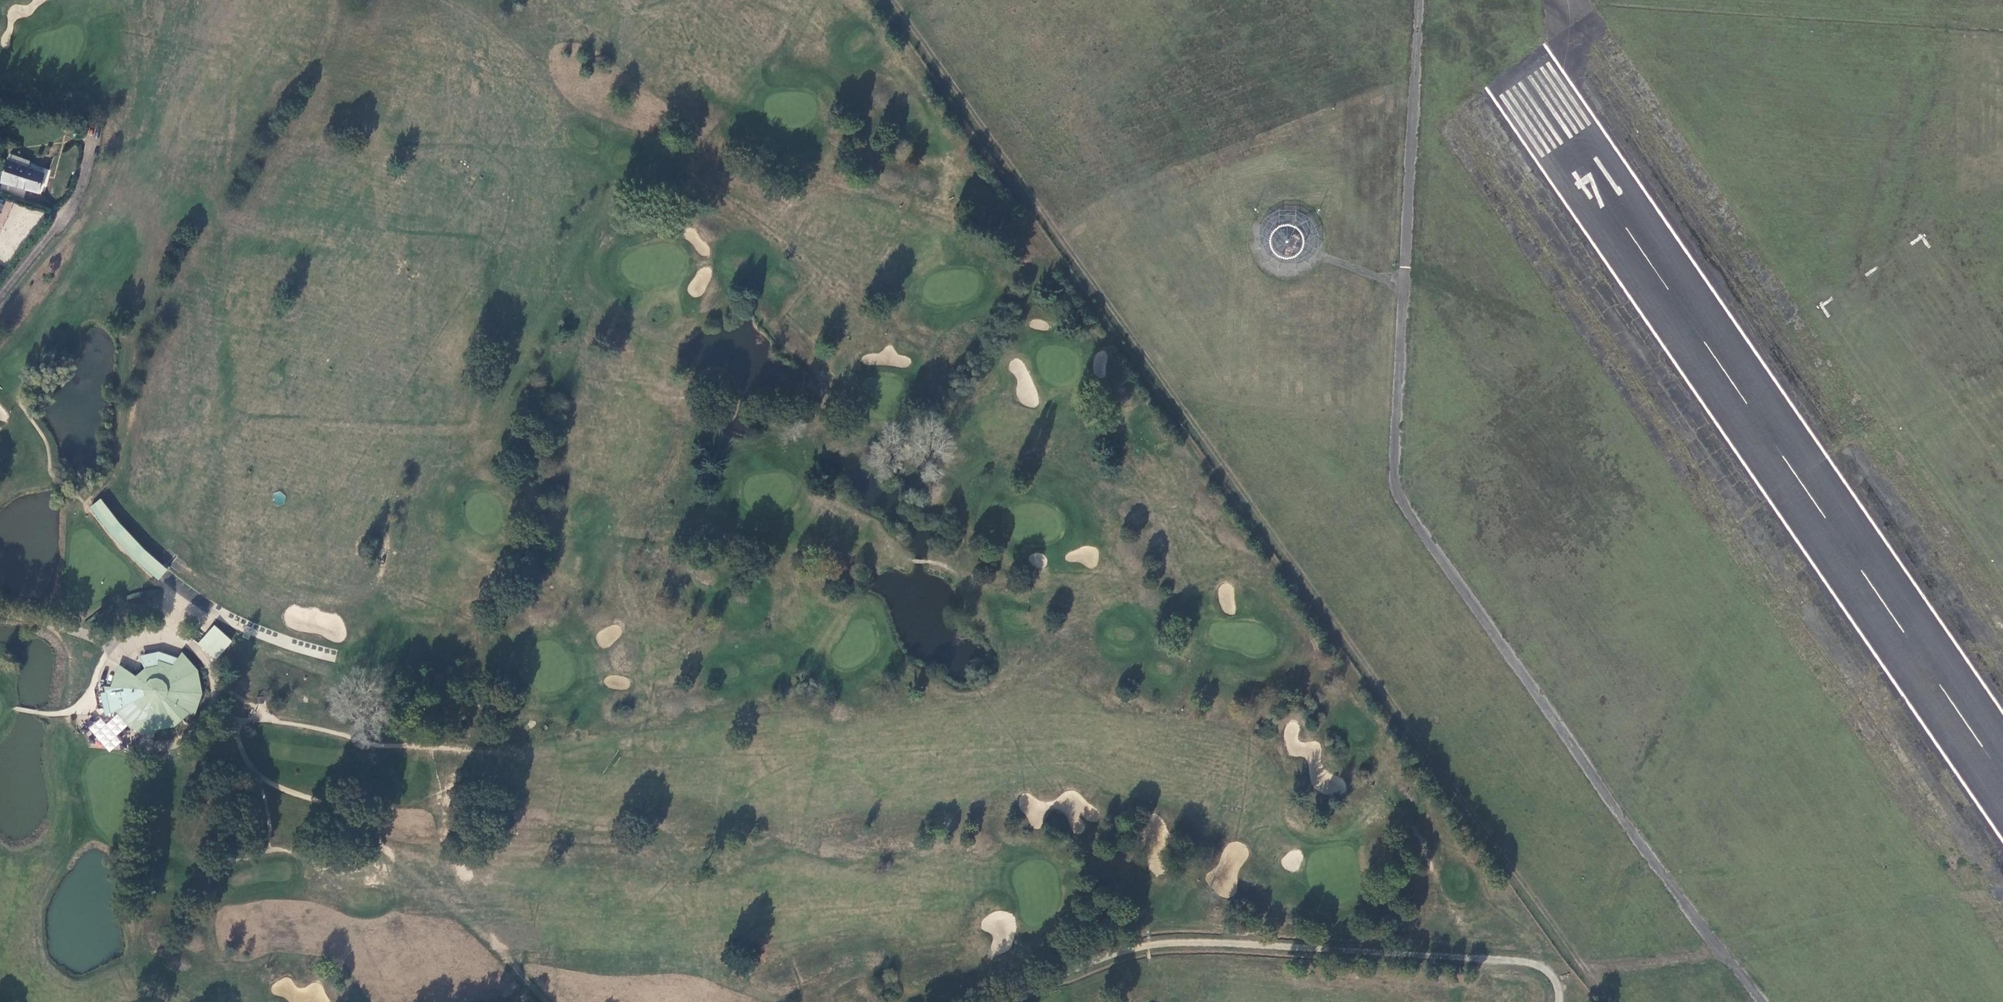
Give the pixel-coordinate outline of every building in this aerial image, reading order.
[(4,183),(38,194),(43,176),(9,166),(4,183)] [(102,500),(96,505),(115,529),(121,524),(102,500)] [(120,535),(135,552),(142,546),(126,529),(120,535)] [(140,557),(163,578),(169,571),(146,551),(140,557)] [(1031,565),(1040,567),(1043,558),(1033,555),(1031,565)] [(233,640),(216,625),(199,643),(215,659),(233,640)] [(161,648),(159,662),(174,666),(182,654),(161,648)] [(174,666),(159,662),(159,674),(151,676),(142,680),(131,673),(121,667),(113,688),(107,688),(113,713),(119,711),(132,728),(156,736),(156,730),(175,726),(190,713),(195,716),(202,693),(198,672),(183,655),(182,654),(174,666)] [(159,674),(159,662),(146,665),(151,676),(159,674)] [(151,676),(146,665),(131,673),(142,680),(151,676)] [(201,719),(195,716),(190,713),(175,726),(179,736),(201,719)] [(179,737),(179,736),(175,726),(156,730),(156,736),(155,741),(179,737)] [(155,741),(156,736),(132,728),(127,738),(154,747),(155,741)]
